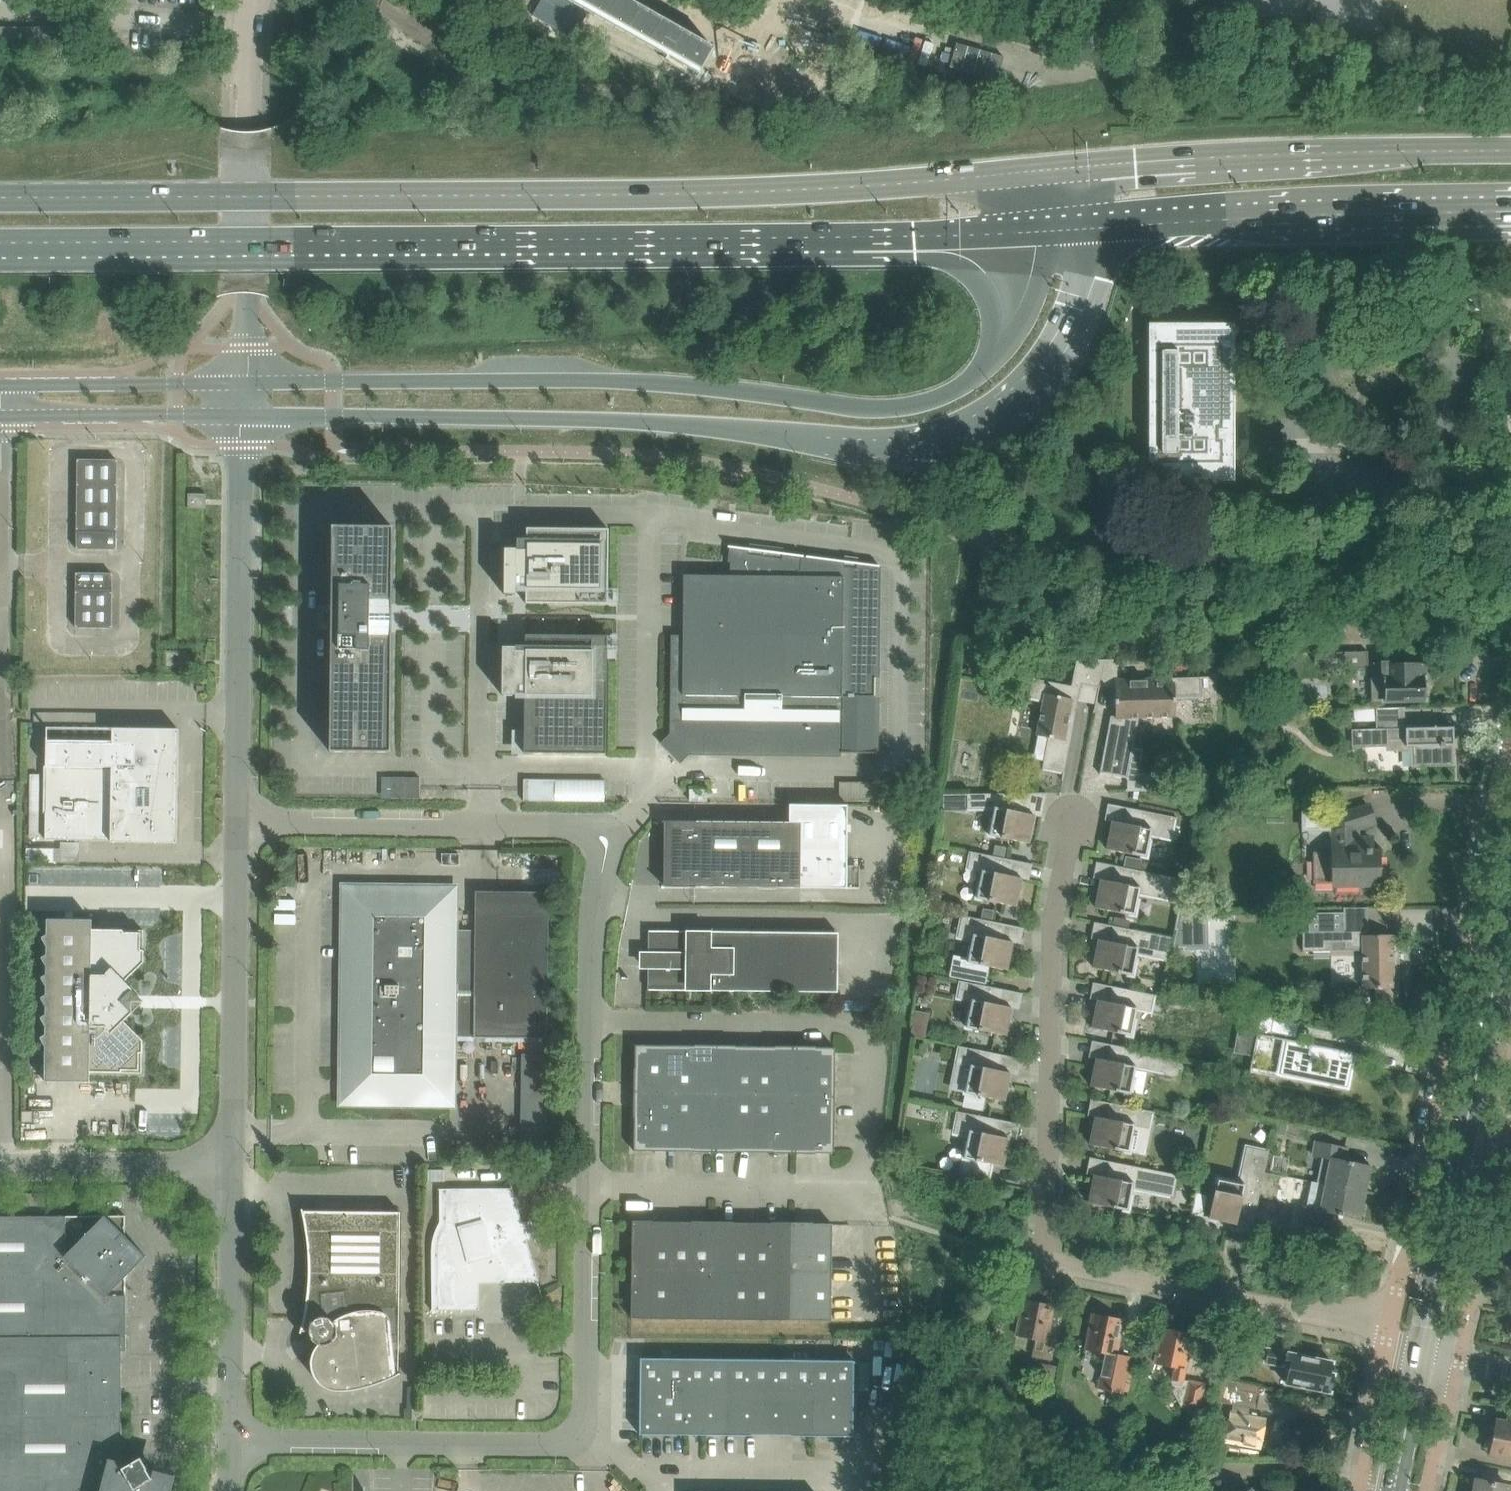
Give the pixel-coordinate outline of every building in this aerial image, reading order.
[(532,16),(573,39),(588,14),(564,0),(541,0),(532,16)] [(667,57),(688,69),(699,75),(701,70),(702,70),(714,48),(629,0),(567,0),(667,57)] [(1381,0),(1247,0),(1246,7),(1376,29),(1381,0)] [(78,27),(0,27),(0,52),(79,51),(78,27)] [(1148,323),(1148,376),(1148,481),(1235,481),(1235,323),(1148,323)] [(77,549),(116,550),(117,460),(78,460),(77,549)] [(206,505),(206,499),(206,494),(188,494),(188,508),(203,508),(206,508),(206,505)] [(391,752),(392,604),(393,527),(332,526),(330,752),(391,752)] [(527,528),(526,545),(526,550),(516,550),(516,549),(504,549),(504,594),(516,594),(516,593),(526,593),(526,603),(608,604),(609,529),(527,528)] [(730,562),(730,576),(684,575),(683,637),(676,637),(675,699),(842,701),(875,701),(875,697),(876,697),(876,677),(877,566),(880,567),(880,566),(728,546),(728,547),(730,547),(728,562),(730,562)] [(76,628),(112,628),(112,574),(76,573),(76,628)] [(525,694),(524,731),(524,753),(606,754),(607,636),(525,635),(525,651),(515,651),(515,647),(502,647),(502,695),(515,695),(515,694),(525,694)] [(1368,669),(1368,652),(1313,654),(1313,664),(1323,663),(1324,671),(1368,669)] [(1117,659),(1105,660),(1077,660),(1072,686),(1012,675),(1012,676),(1023,678),(1019,696),(1043,701),(1037,736),(1048,738),(1042,771),(1043,771),(1044,769),(1063,772),(1062,780),(1063,781),(1082,684),(1098,687),(1098,688),(1097,698),(1096,697),(1096,699),(1094,711),(1093,711),(1093,713),(1094,713),(1099,688),(1100,688),(1105,661),(1117,660),(1117,659)] [(1425,700),(1424,663),(1372,664),(1373,701),(1425,700)] [(1111,716),(1100,774),(1101,774),(1101,773),(1127,778),(1126,779),(1127,779),(1128,790),(1126,790),(1126,792),(1156,791),(1156,790),(1156,776),(1139,773),(1144,749),(1134,747),(1139,718),(1176,717),(1175,696),(1200,695),(1200,679),(1200,677),(1168,678),(1168,679),(1170,679),(1170,683),(1152,684),(1152,679),(1118,680),(1115,680),(1115,688),(1116,716),(1111,716)] [(680,757),(687,750),(841,752),(841,753),(877,754),(877,752),(875,752),(875,701),(842,701),(675,699),(675,721),(671,721),(670,733),(674,737),(667,744),(680,757)] [(1405,708),(1405,707),(1376,708),(1376,729),(1351,729),(1352,747),(1388,747),(1387,740),(1406,739),(1406,746),(1413,746),(1414,764),(1421,764),(1421,766),(1454,766),(1454,764),(1452,764),(1451,745),(1454,745),(1453,727),(1403,728),(1402,708),(1405,708)] [(177,843),(178,801),(178,749),(176,749),(177,729),(112,728),(112,743),(48,742),(48,738),(47,738),(45,840),(111,840),(111,842),(177,843)] [(421,796),(422,776),(393,776),(393,796),(421,796)] [(841,780),(841,799),(881,800),(881,781),(841,780)] [(707,801),(707,790),(690,790),(690,801),(707,801)] [(1027,793),(965,794),(965,795),(967,795),(968,809),(994,809),(989,835),(1029,843),(1034,815),(1023,813),(1027,794),(1027,793)] [(789,804),(789,822),(695,821),(667,820),(666,822),(670,822),(669,884),(666,884),(666,886),(800,888),(846,888),(847,805),(789,804)] [(1378,883),(1377,853),(1371,853),(1371,849),(1367,849),(1367,839),(1355,839),(1355,827),(1358,827),(1374,822),(1369,806),(1334,818),(1335,856),(1313,856),(1314,884),(1378,883)] [(1113,821),(1107,849),(1147,857),(1151,835),(1171,839),(1175,819),(1177,819),(1178,818),(1127,808),(1126,809),(1124,823),(1113,821)] [(994,856),(1005,858),(1007,848),(996,846),(994,856)] [(26,848),(26,862),(55,862),(55,848),(26,848)] [(971,853),(968,869),(982,872),(977,898),(1016,906),(1022,878),(1011,876),(1013,861),(1014,860),(1005,858),(994,856),(969,851),(969,853),(971,853)] [(442,854),(442,865),(459,865),(459,854),(442,854)] [(1127,857),(1125,867),(1139,870),(1141,860),(1127,857)] [(1101,879),(1095,908),(1135,915),(1139,894),(1170,900),(1169,902),(1180,904),(1184,880),(1115,866),(1115,867),(1112,882),(1101,879)] [(451,1103),(452,1037),(474,1037),(474,1038),(506,1038),(548,1038),(549,910),(508,909),(475,909),(475,930),(453,930),(453,890),(346,888),(344,1101),(451,1103)] [(982,919),(993,922),(995,911),(984,909),(982,919)] [(1174,931),(1182,931),(1182,948),(1206,948),(1206,912),(1178,912),(1174,931)] [(962,917),(958,937),(972,940),(968,958),(968,962),(991,967),(1007,970),(1013,942),(1002,940),(1005,925),(1005,924),(993,922),(982,919),(960,915),(960,916),(962,917)] [(144,962),(144,958),(144,950),(143,950),(143,930),(92,930),(92,920),(47,919),(46,935),(41,937),(46,946),(46,954),(41,957),(46,966),(46,975),(41,977),(46,986),(46,994),(41,997),(46,1006),(45,1014),(40,1017),(45,1026),(46,1035),(40,1038),(45,1046),(45,1081),(90,1082),(90,1072),(142,1073),(142,1053),(143,1053),(143,1045),(143,1041),(124,1021),(144,1002),(124,981),(144,962)] [(1099,939),(1093,968),(1133,976),(1137,954),(1165,959),(1165,962),(1167,962),(1171,938),(1113,926),(1113,927),(1110,942),(1099,939)] [(688,988),(708,988),(708,991),(838,993),(839,933),(709,931),(708,934),(689,934),(689,931),(687,931),(687,936),(650,936),(650,931),(649,930),(648,955),(643,955),(643,966),(648,966),(648,990),(649,990),(649,985),(687,985),(686,991),(688,991),(688,988)] [(1343,932),(1302,932),(1303,951),(1331,951),(1331,942),(1345,942),(1345,947),(1362,946),(1362,951),(1363,988),(1377,988),(1377,1005),(1398,1005),(1398,1015),(1400,1015),(1400,1005),(1399,931),(1398,931),(1398,935),(1364,935),(1364,932),(1368,932),(1368,931),(1343,932)] [(961,982),(958,998),(972,1001),(966,1028),(1006,1036),(1012,1007),(1001,1005),(1003,991),(1004,989),(959,981),(959,982),(961,982)] [(1098,1000),(1092,1028),(1132,1036),(1137,1009),(1151,1012),(1154,996),(1157,997),(1157,995),(1112,986),(1112,988),(1109,1002),(1098,1000)] [(1240,1014),(1237,1033),(1256,1037),(1257,1035),(1260,1018),(1240,1014)] [(1251,1073),(1258,1035),(1286,1041),(1280,1074),(1347,1087),(1354,1054),(1365,1057),(1365,1056),(1368,1057),(1368,1055),(1271,1036),(1275,1019),(1295,1023),(1295,1022),(1261,1015),(1260,1018),(1257,1035),(1256,1037),(1249,1072),(1251,1073)] [(925,1040),(928,1024),(914,1021),(911,1037),(925,1040)] [(1097,1058),(1091,1086),(1131,1094),(1136,1067),(1165,1073),(1165,1075),(1177,1078),(1181,1058),(1111,1044),(1111,1046),(1108,1060),(1097,1058)] [(634,1093),(674,1093),(675,1045),(635,1045),(634,1093)] [(714,1094),(715,1045),(694,1045),(694,1046),(675,1045),(674,1093),(714,1094)] [(736,1045),(715,1045),(714,1094),(754,1094),(755,1047),(736,1046),(736,1045)] [(754,1094),(794,1095),(795,1047),(775,1046),(775,1047),(755,1047),(754,1094)] [(960,1048),(956,1063),(970,1066),(965,1093),(966,1093),(964,1106),(982,1110),(985,1097),(1005,1101),(1010,1073),(999,1070),(1002,1056),(1002,1055),(958,1046),(957,1047),(960,1048)] [(795,1047),(794,1095),(835,1095),(835,1048),(815,1048),(815,1047),(795,1047)] [(634,1151),(674,1151),(674,1093),(634,1093),(634,1151)] [(674,1093),(674,1151),(693,1151),(693,1152),(714,1152),(714,1094),(674,1093)] [(734,1152),(754,1152),(754,1094),(714,1094),(714,1152),(734,1153),(734,1152)] [(773,1153),(794,1154),(794,1095),(754,1094),(754,1152),(773,1152),(773,1153)] [(794,1095),(794,1154),(814,1154),(814,1153),(834,1153),(835,1095),(794,1095)] [(1095,1116),(1090,1145),(1130,1152),(1135,1126),(1149,1128),(1152,1113),(1154,1113),(1154,1112),(1110,1103),(1109,1104),(1107,1118),(1095,1116)] [(33,1111),(22,1111),(22,1122),(33,1122),(33,1111)] [(958,1113),(954,1133),(968,1136),(964,1158),(960,1176),(958,1175),(958,1177),(988,1183),(992,1164),(1003,1166),(1009,1138),(998,1136),(1001,1122),(1001,1120),(956,1111),(956,1113),(958,1113)] [(1285,1135),(1288,1124),(1276,1121),(1273,1132),(1285,1135)] [(1317,1141),(1314,1156),(1320,1157),(1315,1182),(1327,1185),(1363,1192),(1368,1167),(1370,1167),(1371,1166),(1344,1160),(1346,1147),(1317,1141)] [(1254,1216),(1250,1234),(1251,1235),(1269,1149),(1268,1149),(1265,1162),(1259,1161),(1259,1159),(1253,1158),(1252,1160),(1244,1158),(1239,1183),(1217,1178),(1209,1218),(1237,1224),(1239,1213),(1254,1216)] [(1094,1175),(1089,1203),(1128,1211),(1133,1189),(1172,1197),(1172,1199),(1173,1199),(1178,1175),(1109,1161),(1108,1162),(1106,1177),(1094,1175)] [(446,1190),(446,1223),(444,1226),(443,1229),(442,1232),(441,1235),(440,1238),(439,1241),(439,1244),(438,1247),(438,1252),(438,1309),(432,1309),(432,1310),(479,1310),(479,1283),(505,1283),(505,1276),(535,1276),(541,1296),(542,1295),(527,1240),(534,1238),(535,1241),(536,1241),(530,1217),(528,1217),(529,1220),(522,1222),(511,1182),(509,1182),(511,1188),(439,1189),(439,1190),(446,1190)] [(1303,1206),(1301,1221),(1330,1227),(1333,1214),(1360,1219),(1360,1217),(1358,1217),(1363,1192),(1327,1185),(1322,1210),(1303,1206)] [(316,1343),(318,1344),(317,1346),(314,1349),(313,1352),(312,1356),(311,1359),(311,1360),(311,1362),(311,1364),(311,1366),(312,1370),(313,1373),(314,1376),(316,1379),(318,1381),(320,1384),(324,1386),(326,1388),(329,1389),(331,1390),(333,1390),(340,1390),(345,1390),(350,1389),(355,1389),(361,1388),(364,1387),(372,1385),(377,1384),(381,1382),(385,1381),(391,1378),(396,1376),(400,1374),(399,1373),(398,1373),(400,1277),(400,1212),(383,1212),(381,1201),(358,1205),(359,1211),(342,1211),(340,1201),(318,1204),(319,1211),(303,1211),(303,1209),(302,1209),(304,1218),(305,1227),(307,1235),(308,1243),(308,1254),(309,1266),(309,1277),(308,1287),(306,1299),(304,1312),(302,1322),(300,1332),(301,1332),(301,1331),(309,1331),(309,1333),(308,1335),(309,1337),(309,1338),(309,1339),(310,1340),(312,1342),(314,1344),(316,1343)] [(37,1336),(126,1336),(126,1277),(146,1256),(105,1216),(0,1216),(0,1336),(37,1336)] [(631,1318),(671,1319),(672,1222),(653,1222),(653,1221),(632,1221),(631,1318)] [(672,1222),(671,1319),(711,1319),(712,1222),(691,1221),(691,1222),(672,1222)] [(711,1319),(751,1320),(752,1223),(733,1223),(733,1222),(712,1222),(711,1319)] [(752,1223),(751,1320),(791,1320),(792,1223),(771,1222),(771,1223),(752,1223)] [(813,1223),(792,1223),(791,1320),(831,1321),(832,1224),(813,1224),(813,1223)] [(1503,1283),(1505,1273),(1496,1271),(1494,1281),(1503,1283)] [(1024,1300),(1016,1336),(1036,1339),(1032,1356),(1043,1359),(1050,1360),(1053,1342),(1047,1341),(1054,1306),(1024,1300)] [(1122,1393),(1128,1367),(1130,1357),(1117,1355),(1124,1320),(1093,1314),(1086,1348),(1105,1353),(1098,1388),(1122,1393)] [(1183,1380),(1193,1334),(1162,1328),(1155,1363),(1175,1367),(1171,1389),(1184,1408),(1200,1411),(1205,1384),(1183,1380)] [(122,1416),(121,1350),(126,1350),(126,1336),(37,1336),(0,1336),(0,1416),(122,1416)] [(1330,1373),(1333,1362),(1268,1349),(1265,1362),(1288,1367),(1285,1383),(1318,1390),(1318,1391),(1322,1392),(1323,1391),(1330,1392),(1334,1374),(1330,1373)] [(639,1434),(682,1435),(683,1359),(640,1358),(639,1434)] [(726,1359),(683,1359),(682,1435),(725,1435),(726,1359)] [(773,1360),(726,1359),(725,1435),(751,1435),(772,1435),(773,1360)] [(1225,1378),(1237,1380),(1241,1361),(1229,1359),(1225,1378)] [(811,1360),(773,1360),(772,1435),(791,1435),(791,1436),(810,1436),(811,1360)] [(811,1360),(810,1436),(853,1436),(854,1360),(811,1360)] [(1055,1366),(1043,1364),(1039,1382),(1052,1384),(1055,1366)] [(1219,1438),(1217,1448),(1228,1450),(1229,1443),(1260,1448),(1266,1418),(1248,1415),(1250,1408),(1257,1409),(1259,1395),(1258,1394),(1260,1385),(1240,1381),(1240,1382),(1224,1379),(1219,1402),(1233,1405),(1231,1411),(1230,1411),(1225,1439),(1219,1438)] [(423,1409),(415,1409),(412,1409),(412,1420),(423,1420),(423,1409)] [(0,1416),(0,1490),(163,1490),(165,1481),(153,1478),(141,1457),(122,1468),(122,1416),(0,1416)] [(1509,1417),(1508,1422),(1496,1420),(1490,1455),(1510,1459),(1510,1417),(1509,1417)] [(1474,1490),(1510,1490),(1510,1486),(1477,1480),(1474,1490)]
